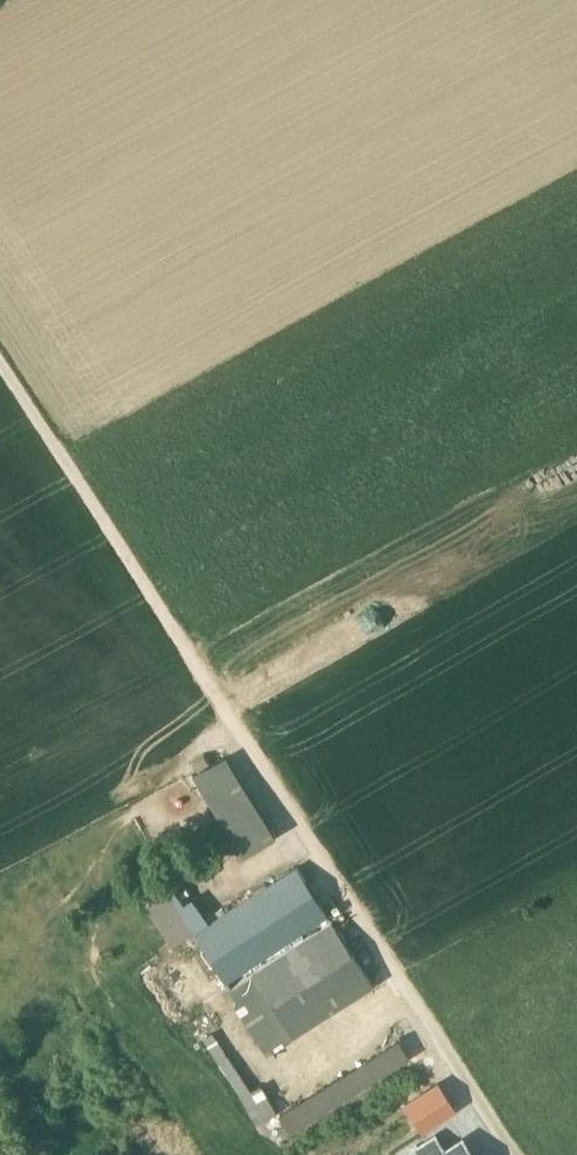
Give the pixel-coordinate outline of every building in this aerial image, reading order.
[(226,754),(192,772),(242,852),(276,831),(226,754)] [(163,885),(230,843),(223,831),(156,874),(163,885)] [(296,864),(194,930),(230,985),(253,975),(253,974),(331,918),(296,864)] [(143,897),(173,941),(193,927),(166,887),(143,897)] [(331,918),(253,974),(253,975),(292,1032),(372,982),(349,947),(331,918)] [(230,985),(229,985),(269,1048),(292,1032),(253,975),(230,985)] [(206,1040),(257,1124),(270,1116),(219,1032),(206,1040)] [(289,1128),(407,1053),(397,1037),(279,1113),(289,1128)] [(423,1127),(453,1106),(437,1082),(406,1103),(423,1127)] [(413,1154),(472,1154),(461,1138),(444,1150),(434,1135),(411,1151),(413,1154)]
